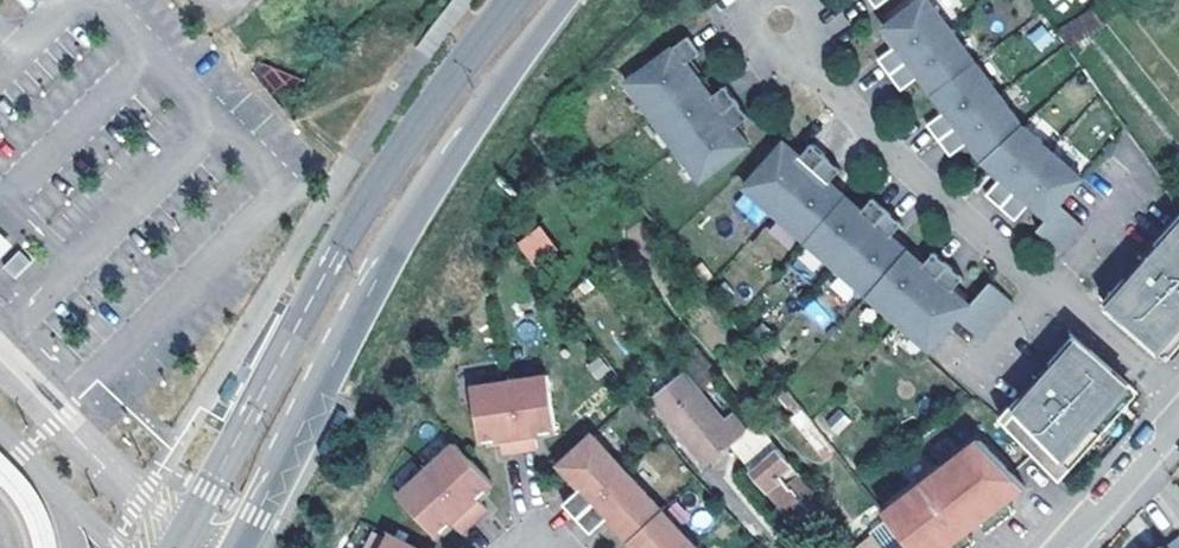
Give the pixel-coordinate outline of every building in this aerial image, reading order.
[(886,23),(899,41),(880,54),(902,86),(922,72),(946,108),(927,121),(949,152),(968,139),(982,159),(1001,176),(986,193),(1015,220),(1030,202),(1047,217),(1059,204),(1082,178),(1023,124),(934,0),(919,0),(886,23)] [(1053,32),(1065,49),(1102,28),(1088,11),(1053,32)] [(1026,36),(1041,53),(1055,41),(1040,24),(1026,36)] [(691,32),(629,77),(701,176),(749,141),(736,123),(750,113),(727,82),(713,92),(689,58),(703,48),(691,32)] [(786,139),(745,184),(928,348),(956,317),(969,303),(952,289),(964,276),(935,250),(923,263),(891,234),(903,221),(874,195),(862,208),(831,179),(842,167),(813,140),(802,153),(786,139)] [(1059,204),(1047,217),(1036,229),(1065,255),(1088,231),(1059,204)] [(1103,301),(1161,348),(1166,342),(1178,327),(1178,217),(1155,243),(1161,248),(1132,281),(1126,276),(1103,301)] [(516,240),(531,267),(558,252),(542,225),(516,240)] [(0,230),(0,257),(13,243),(0,230)] [(1155,243),(1126,276),(1132,281),(1161,248),(1155,243)] [(990,282),(956,317),(981,340),(1014,303),(990,282)] [(822,330),(834,318),(814,299),(802,310),(822,330)] [(1166,342),(1175,350),(1178,346),(1178,327),(1166,342)] [(669,353),(686,341),(679,332),(662,344),(669,353)] [(1020,393),(999,416),(1051,468),(1073,444),(1083,453),(1096,438),(1116,416),(1120,412),(1110,404),(1125,387),(1130,382),(1072,335),(1049,360),(1055,366),(1025,398),(1020,393)] [(709,415),(729,440),(752,421),(732,397),(720,407),(707,389),(697,397),(657,348),(626,373),(680,439),(709,415)] [(1049,360),(1020,393),(1025,398),(1055,366),(1049,360)] [(546,373),(468,385),(477,440),(498,437),(500,452),(535,447),(533,432),(554,429),(546,373)] [(1125,387),(1110,404),(1120,412),(1134,396),(1125,387)] [(1116,416),(1096,438),(1102,443),(1122,421),(1116,416)] [(763,499),(795,473),(752,421),(729,440),(720,447),(763,499)] [(590,434),(557,464),(578,488),(562,503),(589,533),(605,518),(633,547),(694,547),(590,434)] [(452,441),(394,494),(432,535),(447,521),(457,532),(484,509),(474,497),(490,483),(452,441)] [(913,547),(946,547),(970,530),(982,521),(1010,499),(1027,486),(979,441),(973,441),(884,513),(908,543),(913,547)] [(1083,453),(1073,444),(1051,468),(1061,478),(1083,453)] [(1010,499),(982,521),(992,533),(1020,512),(1010,499)] [(946,547),(974,547),(980,543),(970,530),(946,547)] [(378,547),(415,547),(386,532),(378,547)] [(1167,547),(1178,547),(1178,539),(1167,547)]
